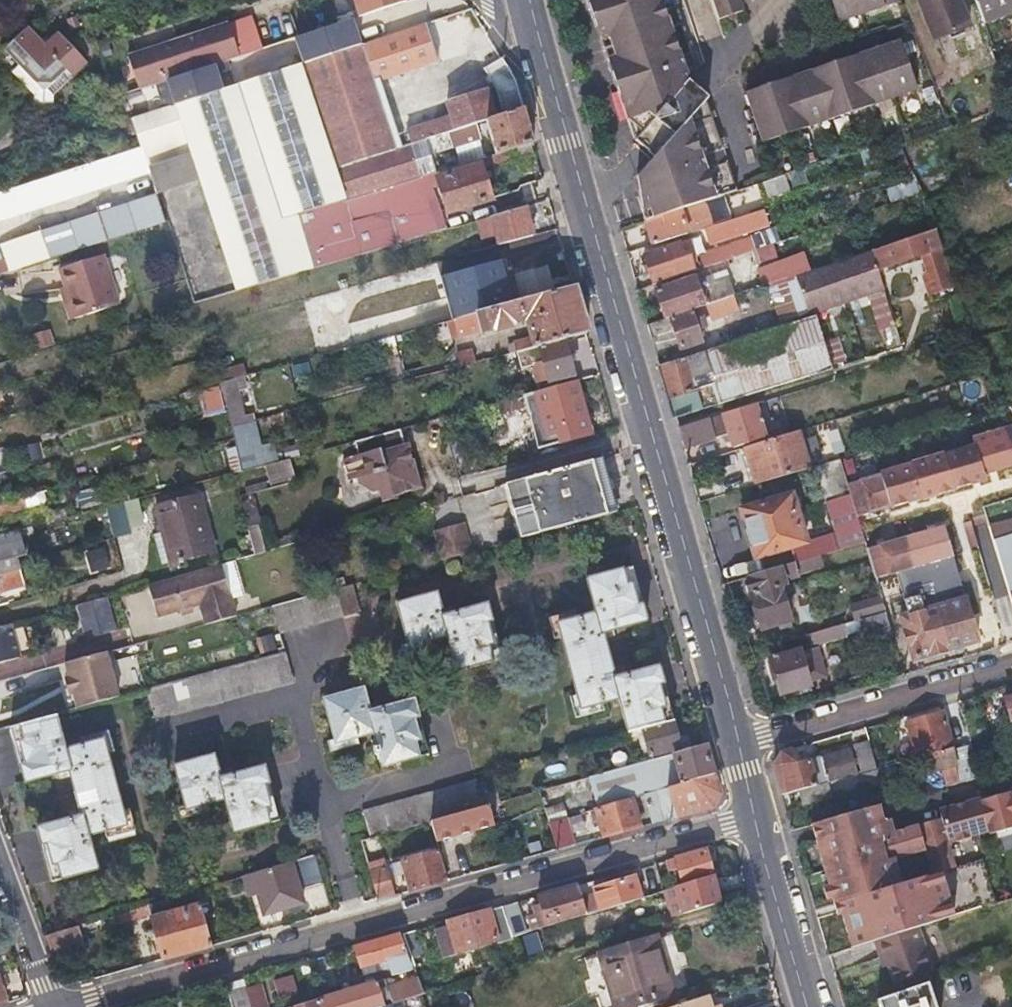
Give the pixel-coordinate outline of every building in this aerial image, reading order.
[(360,16),(407,0),(355,0),(360,16)] [(691,60),(688,50),(671,0),(588,0),(615,86),(691,60)] [(682,0),(671,0),(688,50),(697,46),(682,0)] [(748,0),(715,0),(721,18),(729,16),(737,22),(740,12),(750,8),(748,0)] [(871,11),(902,1),(901,0),(833,0),(841,22),(871,11)] [(932,38),(967,26),(957,0),(919,0),(932,38)] [(1008,0),(975,0),(983,21),(1011,11),(1011,10),(1008,0)] [(221,5),(171,21),(189,74),(238,57),(221,5)] [(486,119),(495,116),(485,87),(447,100),(452,115),(410,128),(405,115),(387,120),(374,81),(420,65),(482,43),(470,6),(130,121),(139,149),(0,193),(0,216),(192,157),(237,291),(316,268),(300,213),(344,200),(395,185),(436,172),(430,152),(426,138),(475,122),(486,119)] [(171,21),(122,38),(139,90),(189,74),(171,21)] [(0,54),(0,58),(33,97),(33,107),(52,109),(52,97),(88,67),(67,43),(52,55),(48,51),(29,29),(0,54)] [(782,80),(775,74),(773,84),(775,89),(760,94),(759,89),(755,86),(747,89),(746,93),(740,95),(758,145),(918,89),(901,39),(893,41),(886,36),(883,45),(885,50),(871,55),(870,50),(866,47),(856,50),(854,56),(849,57),(846,54),(837,58),(836,61),(838,66),(824,71),(823,66),(816,60),(811,70),(782,80)] [(52,55),(67,43),(63,39),(48,51),(52,55)] [(883,45),(870,50),(871,55),(885,50),(883,45)] [(503,113),(522,107),(514,77),(500,55),(483,66),(495,85),(503,113)] [(695,72),(691,60),(615,86),(632,140),(690,77),(695,72)] [(836,61),(823,66),(824,71),(838,66),(836,61)] [(387,120),(405,115),(432,105),(420,65),(374,81),(387,120)] [(640,165),(698,100),(694,91),(690,77),(632,140),(636,152),(640,165)] [(773,84),(759,89),(760,94),(775,89),(773,84)] [(630,176),(645,220),(680,208),(728,192),(698,100),(640,165),(630,176)] [(517,145),(532,140),(522,107),(503,113),(495,116),(486,119),(496,152),(517,145)] [(430,152),(436,172),(496,152),(486,119),(475,122),(479,137),(455,144),(430,152)] [(430,152),(455,144),(479,137),(475,122),(426,138),(430,152)] [(496,152),(436,172),(395,185),(344,200),(300,213),(316,268),(398,243),(388,213),(377,217),(377,218),(352,226),(350,219),(435,194),(432,185),(440,182),(448,209),(490,196),(482,167),(520,156),(517,145),(496,152)] [(77,221),(0,245),(0,249),(8,272),(164,223),(156,196),(77,221)] [(680,208),(645,220),(652,245),(688,233),(685,226),(710,218),(705,201),(680,209),(680,208)] [(533,234),(528,220),(523,206),(490,216),(497,244),(533,234)] [(726,235),(724,228),(722,221),(705,227),(710,241),(726,235)] [(940,250),(937,240),(934,231),(859,257),(865,274),(940,250)] [(689,253),(686,254),(683,255),(679,242),(645,255),(655,285),(695,271),(689,253)] [(734,258),(732,253),(731,249),(697,260),(701,269),(734,258)] [(58,269),(65,289),(74,319),(119,306),(103,255),(58,269)] [(854,258),(796,277),(806,310),(832,301),(827,286),(859,275),(854,258)] [(765,269),(770,285),(796,277),(793,269),(790,261),(765,269)] [(462,314),(572,283),(567,265),(545,272),(542,262),(454,287),(455,291),(462,314)] [(666,319),(703,307),(693,277),(656,291),(666,319)] [(778,323),(807,313),(806,310),(796,277),(770,285),(766,287),(778,323)] [(562,337),(586,330),(572,283),(462,314),(442,320),(448,339),(487,328),(491,330),(507,325),(509,321),(522,318),(527,336),(504,343),(507,352),(514,350),(537,344),(562,337)] [(703,307),(666,319),(647,324),(656,357),(698,343),(697,339),(701,337),(699,331),(703,329),(700,319),(708,316),(712,318),(725,314),(721,301),(730,298),(727,287),(716,290),(720,301),(703,307)] [(68,322),(74,319),(65,289),(58,290),(68,322)] [(462,314),(455,291),(315,332),(322,354),(442,320),(462,314)] [(831,314),(819,318),(827,342),(838,338),(831,314)] [(52,349),(51,342),(48,335),(38,338),(43,352),(52,349)] [(572,372),(562,337),(537,344),(514,350),(519,367),(531,364),(536,381),(547,377),(548,379),(572,372)] [(777,345),(734,358),(739,378),(783,364),(777,345)] [(454,355),(455,361),(457,366),(472,362),(469,351),(454,355)] [(232,380),(225,382),(219,384),(222,397),(236,394),(232,380)] [(527,410),(533,428),(538,447),(597,431),(593,415),(586,417),(575,380),(511,398),(514,409),(515,413),(527,410)] [(511,398),(489,404),(492,414),(514,409),(511,398)] [(682,446),(704,440),(727,434),(730,447),(761,438),(752,403),(676,426),(682,446)] [(378,491),(379,493),(392,490),(393,494),(419,486),(409,447),(405,446),(400,428),(350,441),(354,456),(343,460),(348,479),(357,476),(372,492),(378,491)] [(977,440),(978,446),(946,455),(946,454),(914,464),(882,474),(882,475),(847,485),(858,521),(925,502),(925,503),(957,493),(957,492),(989,483),(988,477),(1011,470),(1011,430),(977,440)] [(797,431),(770,439),(743,447),(755,484),(808,468),(797,431)] [(616,510),(608,483),(601,456),(504,483),(520,537),(616,510)] [(271,487),(282,484),(293,481),(287,458),(265,464),(271,487)] [(790,548),(792,555),(795,563),(799,561),(821,555),(864,542),(858,521),(847,485),(840,459),(815,466),(834,533),(805,541),(792,495),(742,510),(756,558),(790,548)] [(392,490),(379,493),(382,503),(394,500),(393,494),(392,490)] [(22,503),(20,497),(0,502),(0,517),(24,510),(22,503)] [(159,526),(162,525),(163,530),(160,531),(158,531),(158,533),(151,534),(158,563),(211,550),(197,497),(155,508),(159,526)] [(105,507),(112,537),(130,532),(123,502),(105,507)] [(1011,550),(1011,521),(990,526),(994,540),(999,540),(1002,552),(1011,550)] [(470,551),(466,537),(462,522),(434,529),(442,559),(470,551)] [(15,558),(24,556),(16,531),(0,536),(0,562),(15,558)] [(912,661),(945,652),(978,643),(968,609),(945,532),(868,553),(875,580),(895,574),(907,617),(899,619),(912,661)] [(823,565),(821,555),(799,561),(802,571),(823,565)] [(0,562),(0,575),(18,570),(15,558),(0,562)] [(234,560),(149,583),(158,616),(181,610),(192,607),(200,605),(205,624),(236,615),(232,598),(244,595),(234,560)] [(760,629),(775,625),(790,620),(780,586),(786,585),(785,581),(798,577),(795,563),(747,577),(752,595),(750,595),(760,629)] [(643,727),(672,719),(658,665),(614,676),(603,632),(645,620),(631,566),(587,578),(595,611),(557,621),(580,707),(617,697),(626,732),(643,727)] [(333,588),(302,597),(271,606),(278,634),(341,617),(333,588)] [(502,657),(494,631),(487,604),(443,615),(436,591),(397,601),(408,645),(446,635),(455,669),(502,657)] [(107,595),(78,604),(87,638),(116,630),(107,595)] [(861,621),(885,614),(881,600),(854,608),(858,622),(861,621)] [(193,612),(192,607),(181,610),(182,615),(193,612)] [(802,651),(801,649),(774,657),(783,691),(810,684),(808,679),(826,675),(821,654),(830,652),(827,641),(847,636),(846,635),(864,630),(870,651),(894,643),(885,614),(861,621),(858,622),(811,634),(815,648),(802,651)] [(0,626),(0,663),(21,657),(11,623),(0,626)] [(107,651),(65,663),(69,678),(65,679),(69,695),(73,694),(77,708),(119,697),(107,651)] [(291,682),(287,667),(283,652),(145,690),(154,719),(291,682)] [(48,696),(43,681),(0,692),(0,696),(9,727),(53,715),(48,696)] [(430,753),(422,725),(414,698),(370,711),(364,688),(324,699),(335,742),(372,732),(381,766),(430,753)] [(0,696),(0,716),(4,728),(9,727),(0,696)] [(918,758),(924,757),(953,749),(956,748),(945,711),(908,722),(918,758)] [(969,743),(977,741),(985,738),(978,713),(962,718),(969,743)] [(53,715),(9,727),(24,783),(68,770),(80,816),(37,828),(53,881),(98,868),(88,836),(125,825),(102,739),(64,749),(54,715),(53,715)] [(650,754),(665,750),(679,746),(672,719),(643,727),(650,754)] [(857,743),(865,772),(877,769),(869,739),(857,743)] [(645,802),(648,812),(651,823),(712,806),(719,792),(705,744),(586,777),(595,809),(643,795),(645,802)] [(953,749),(924,757),(929,776),(943,771),(946,779),(950,777),(953,785),(979,777),(970,746),(954,752),(953,749)] [(800,790),(829,782),(822,758),(798,765),(794,750),(782,753),(773,767),(781,796),(800,790)] [(279,820),(271,793),(263,765),(221,778),(214,755),(173,767),(185,810),(223,800),(232,833),(279,820)] [(865,772),(829,782),(800,790),(804,806),(882,784),(877,769),(865,772)] [(431,821),(484,806),(475,778),(362,810),(370,838),(431,821)] [(836,903),(954,868),(945,840),(953,842),(987,831),(988,834),(1011,827),(1011,793),(981,802),(979,799),(944,809),(940,816),(940,820),(893,834),(892,828),(882,821),(815,840),(833,904),(836,903)] [(643,795),(595,809),(603,837),(640,826),(635,805),(645,802),(643,795)] [(488,805),(484,806),(431,821),(436,840),(494,824),(488,805)] [(815,840),(882,821),(877,806),(810,826),(815,840)] [(556,850),(565,847),(575,845),(567,817),(548,822),(556,850)] [(675,870),(677,877),(679,884),(710,874),(703,849),(661,861),(666,873),(675,870)] [(447,880),(443,865),(439,851),(401,861),(410,891),(447,880)] [(851,950),(872,943),(914,929),(997,903),(983,860),(954,868),(836,903),(851,950)] [(289,861),(250,873),(263,914),(301,902),(299,898),(324,890),(317,865),(292,872),(289,861)] [(392,896),(388,880),(384,865),(370,870),(378,899),(392,896)] [(593,894),(597,909),(652,892),(645,872),(605,884),(609,896),(604,898),(602,892),(593,894)] [(710,874),(679,884),(673,886),(661,889),(669,916),(718,901),(710,874)] [(597,909),(593,894),(589,881),(536,896),(538,904),(532,905),(535,913),(526,915),(531,930),(597,909)] [(146,905),(154,932),(163,960),(211,945),(199,905),(173,912),(168,898),(146,905)] [(446,921),(447,924),(448,927),(435,932),(443,957),(509,937),(500,906),(446,921)] [(45,936),(53,957),(83,947),(77,926),(45,936)] [(914,929),(872,943),(877,963),(883,961),(890,984),(892,984),(925,973),(928,972),(914,929)] [(409,955),(414,954),(419,952),(412,931),(401,934),(409,955)] [(361,965),(373,961),(385,957),(390,974),(407,969),(396,935),(356,946),(361,965)] [(643,1001),(672,992),(655,935),(597,953),(613,1006),(625,1006),(643,1001)] [(929,983),(925,973),(892,984),(896,994),(926,984),(929,983)] [(317,999),(319,1006),(372,1006),(382,1004),(374,981),(350,988),(348,983),(342,984),(344,990),(317,999)] [(384,985),(387,993),(389,1002),(421,992),(418,981),(393,989),(391,983),(384,985)] [(877,1006),(935,1006),(926,984),(896,994),(875,1001),(877,1006)] [(227,993),(230,1006),(248,1006),(243,988),(227,993)] [(706,996),(670,1006),(709,1006),(706,996)] [(317,999),(292,1006),(319,1006),(317,999)]
